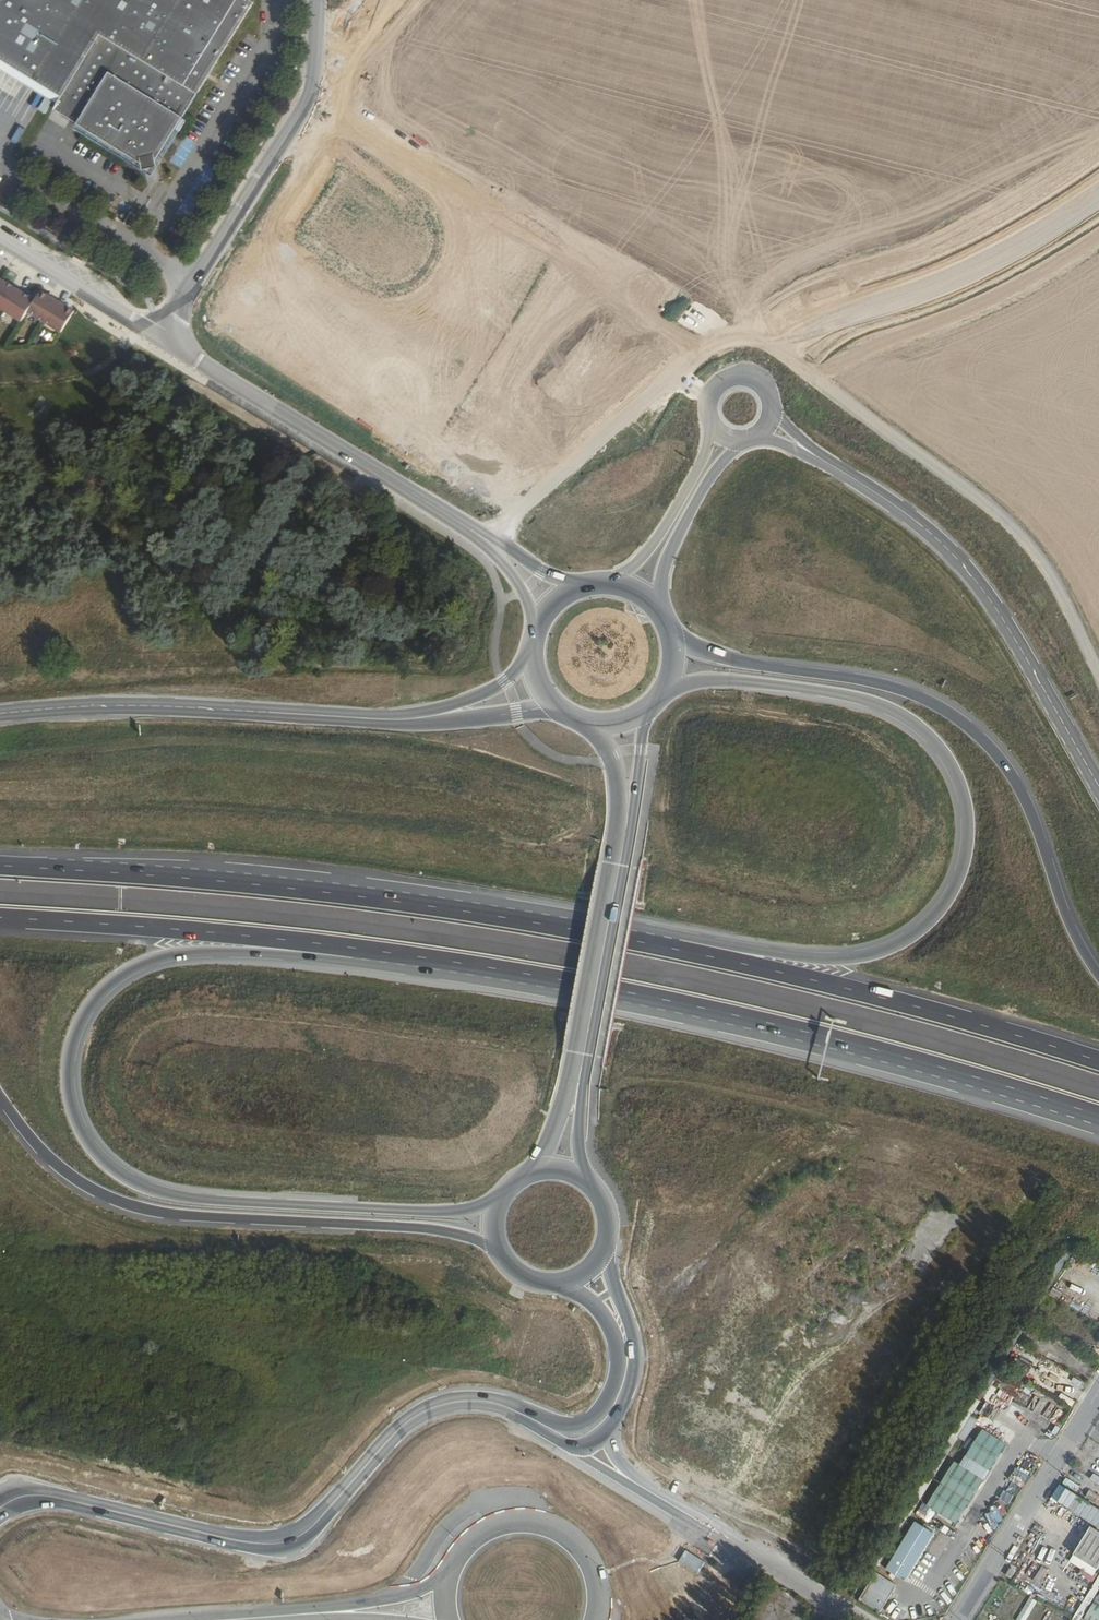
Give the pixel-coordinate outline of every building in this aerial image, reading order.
[(200,94),(191,88),(194,82),(208,91),(261,6),(251,0),(0,0),(0,50),(66,92),(62,100),(61,101),(144,155),(146,163),(162,162),(162,154),(200,94)] [(62,100),(66,92),(0,50),(0,61),(62,100)] [(204,98),(208,91),(194,82),(191,88),(200,94),(204,98)] [(47,97),(40,110),(47,114),(54,102),(47,97)] [(140,228),(144,220),(132,213),(126,225),(138,232),(140,228)] [(75,311),(41,290),(35,299),(0,278),(0,308),(22,322),(28,312),(62,333),(75,311)] [(1045,1352),(1043,1359),(1058,1364),(1060,1357),(1045,1352)] [(1059,1392),(1056,1398),(1070,1405),(1073,1400),(1059,1392)] [(964,1443),(978,1421),(972,1416),(957,1439),(964,1443)] [(982,1429),(965,1456),(989,1470),(1006,1443),(982,1429)] [(965,1456),(959,1465),(983,1480),(989,1470),(965,1456)] [(954,1462),(940,1484),(970,1502),(983,1480),(959,1465),(954,1462)] [(1092,1474),(1088,1483),(1098,1488),(1098,1477),(1092,1474)] [(970,1502),(940,1484),(927,1506),(956,1524),(970,1502)] [(1054,1502),(1098,1525),(1098,1509),(1060,1489),(1054,1502)] [(934,1534),(914,1522),(885,1569),(905,1581),(934,1534)] [(1066,1561),(1094,1577),(1098,1568),(1098,1532),(1086,1525),(1066,1561)] [(702,1560),(709,1548),(694,1539),(687,1551),(702,1560)] [(1034,1542),(1027,1553),(1042,1563),(1050,1552),(1034,1542)] [(879,1614),(897,1587),(876,1574),(859,1601),(879,1614)] [(725,1608),(724,1582),(701,1583),(702,1609),(725,1608)] [(1081,1618),(1084,1619),(1098,1619),(1098,1589),(1092,1602),(1091,1601),(1081,1618)] [(790,1613),(796,1598),(788,1596),(783,1611),(790,1613)] [(1035,1602),(1028,1598),(1016,1619),(1025,1619),(1035,1602)] [(764,1601),(761,1607),(772,1612),(776,1606),(764,1601)]
